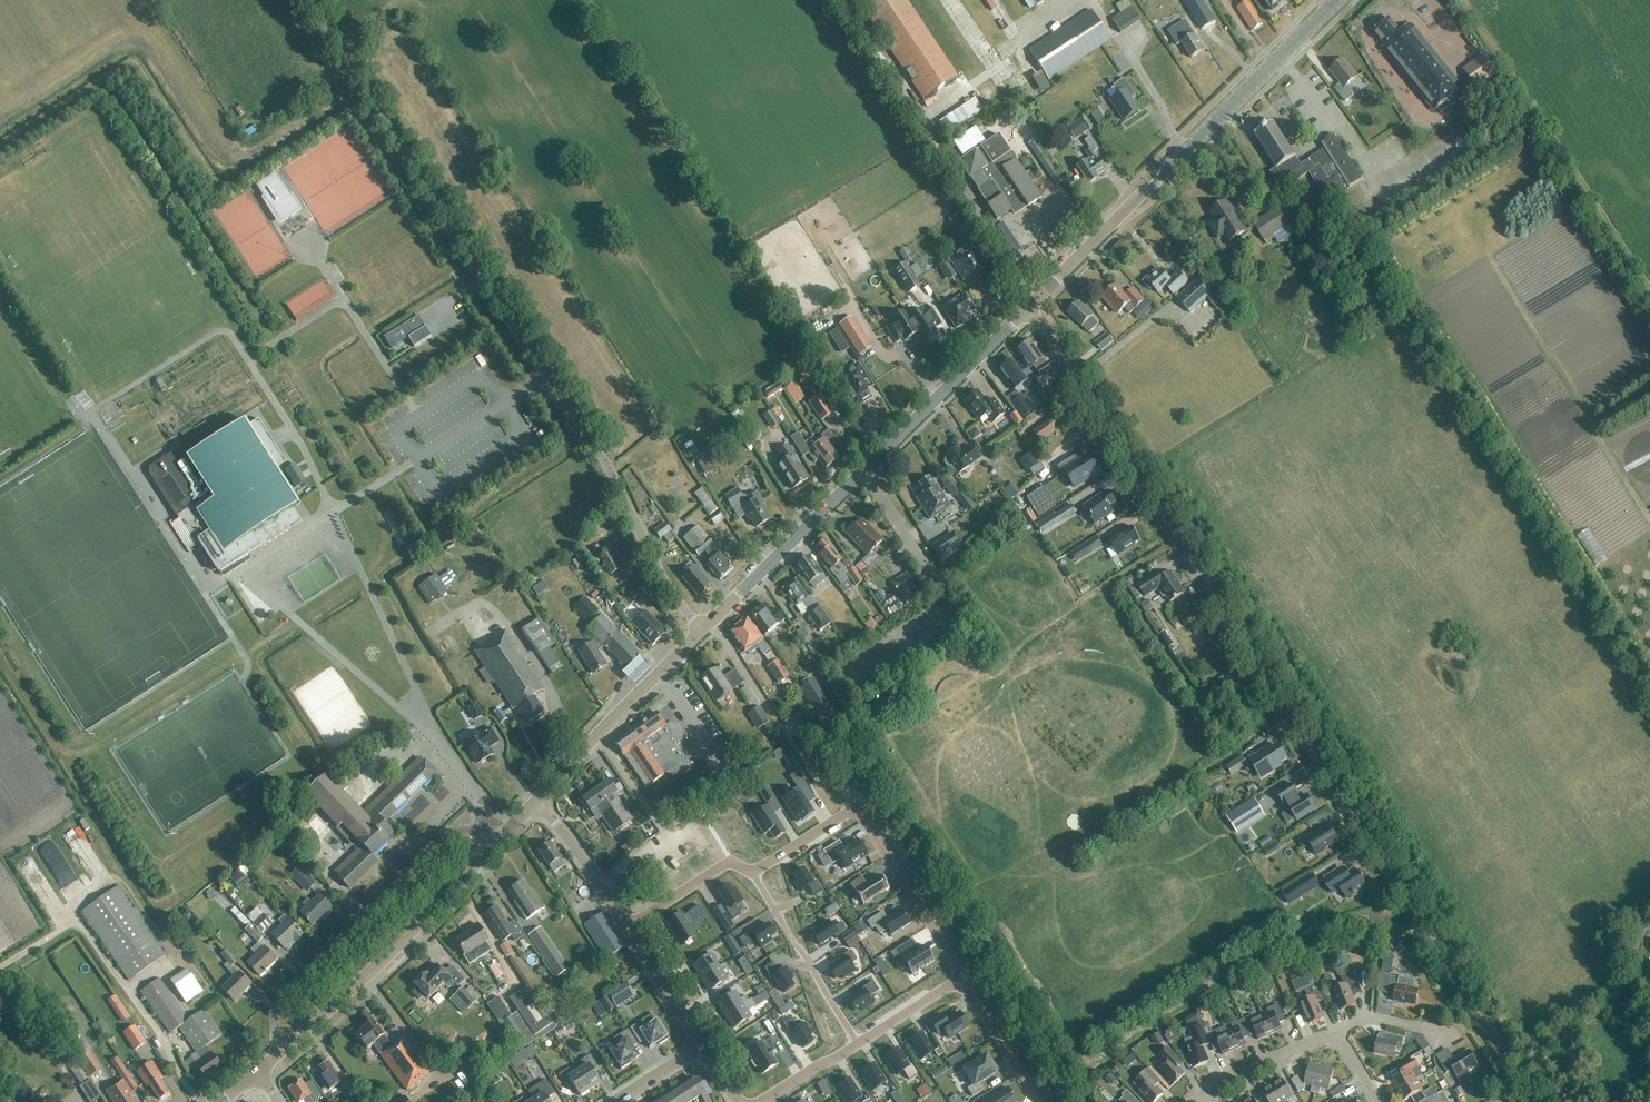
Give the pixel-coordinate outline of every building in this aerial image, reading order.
[(907,0),(882,0),(865,11),(924,100),(958,77),(907,0)] [(1140,20),(1127,0),(1125,0),(1116,6),(1121,13),(1111,19),(1121,33),(1140,20)] [(1271,12),(1274,10),(1274,11),(1278,9),(1277,7),(1287,0),(1262,0),(1271,12)] [(1255,29),(1261,25),(1255,16),(1256,15),(1247,2),(1237,9),(1250,29),(1253,27),(1255,29)] [(1016,3),(1010,7),(1016,18),(1023,14),(1016,3)] [(1197,11),(1206,25),(1218,18),(1210,4),(1197,11)] [(1049,82),(1110,40),(1091,11),(1029,53),(1049,82)] [(1031,16),(1016,27),(1024,37),(1039,26),(1031,16)] [(1185,20),(1168,31),(1177,46),(1182,43),(1191,58),(1204,50),(1185,20)] [(1389,20),(1373,32),(1385,47),(1383,48),(1415,89),(1434,112),(1462,89),(1410,26),(1409,27),(1401,34),(1389,20)] [(332,44),(325,47),(334,67),(341,63),(332,44)] [(1482,55),(1465,68),(1479,87),(1496,74),(1482,55)] [(1334,89),(1342,99),(1345,103),(1355,95),(1347,86),(1358,78),(1343,60),(1329,71),(1340,84),(1334,89)] [(1109,100),(1124,121),(1138,111),(1130,98),(1135,95),(1123,78),(1112,86),(1118,94),(1109,100)] [(251,110),(257,106),(253,99),(247,103),(251,110)] [(1096,107),(1089,112),(1098,126),(1105,121),(1096,107)] [(1025,117),(1042,142),(1048,137),(1034,117),(1031,112),(1025,117)] [(1044,121),(1049,136),(1056,133),(1050,119),(1044,121)] [(1074,139),(1088,130),(1080,119),(1067,128),(1074,139)] [(1259,131),(1254,134),(1276,170),(1270,173),(1277,185),(1292,176),(1296,183),(1310,175),(1320,192),(1323,190),(1329,200),(1362,179),(1337,137),(1323,145),(1326,150),(1309,160),(1309,162),(1306,164),(1308,166),(1301,170),(1295,159),(1296,159),(1274,122),(1270,125),(1268,121),(1257,128),(1259,131)] [(975,127),(953,142),(963,158),(958,161),(969,178),(970,177),(979,189),(978,190),(988,205),(987,206),(996,220),(1011,210),(1013,214),(1026,205),(1027,207),(1041,198),(1031,183),(1035,181),(1029,171),(1025,174),(1015,159),(1014,160),(1009,152),(1010,152),(998,134),(986,143),(975,127)] [(1089,159),(1076,168),(1087,185),(1088,184),(1095,180),(1093,178),(1105,170),(1097,159),(1094,156),(1095,155),(1093,153),(1099,149),(1090,136),(1083,141),(1089,149),(1085,153),(1089,159)] [(1028,144),(1056,186),(1062,181),(1034,139),(1028,144)] [(276,173),(256,185),(281,223),(300,210),(276,173)] [(1322,192),(1316,195),(1321,203),(1327,200),(1322,192)] [(1214,219),(1207,223),(1217,239),(1223,234),(1228,242),(1245,232),(1226,202),(1210,212),(1214,219)] [(1253,225),(1263,240),(1287,225),(1277,210),(1253,225)] [(1465,212),(1452,222),(1458,229),(1471,219),(1465,212)] [(996,226),(1015,254),(1021,250),(1002,221),(996,226)] [(1340,239),(1349,255),(1356,251),(1346,235),(1340,239)] [(1414,251),(1418,258),(1422,255),(1427,261),(1435,255),(1431,251),(1435,248),(1429,240),(1414,251)] [(917,256),(923,252),(916,241),(910,246),(917,256)] [(904,249),(899,252),(906,263),(911,260),(904,249)] [(961,251),(950,258),(964,280),(971,276),(975,283),(990,273),(976,250),(965,257),(961,251)] [(946,272),(951,269),(945,261),(940,264),(946,272)] [(905,264),(894,272),(908,293),(919,286),(905,264)] [(1170,280),(1160,268),(1144,281),(1150,289),(1153,287),(1158,294),(1167,286),(1174,294),(1183,286),(1182,286),(1187,282),(1178,272),(1170,280)] [(1062,293),(1070,283),(1059,275),(1052,285),(1062,293)] [(1198,281),(1178,299),(1191,313),(1211,295),(1198,281)] [(1130,314),(1143,301),(1132,289),(1127,295),(1117,284),(1103,297),(1119,313),(1124,308),(1130,314)] [(942,307),(956,329),(962,325),(962,326),(967,323),(967,322),(972,318),(969,313),(975,309),(966,294),(959,299),(958,297),(942,307)] [(1146,300),(1137,309),(1144,316),(1153,307),(1146,300)] [(1079,301),(1067,313),(1082,327),(1083,326),(1089,333),(1098,324),(1091,317),(1093,316),(1079,301)] [(904,311),(923,340),(937,331),(935,328),(941,324),(931,308),(924,312),(923,310),(909,318),(904,311)] [(923,340),(904,311),(890,320),(892,323),(886,327),(896,343),(903,339),(904,341),(918,333),(923,340)] [(401,326),(384,337),(391,349),(408,338),(414,347),(431,337),(418,316),(401,326)] [(851,317),(839,325),(859,355),(871,347),(851,317)] [(836,329),(829,333),(835,342),(842,338),(836,329)] [(1108,332),(1095,342),(1102,351),(1115,341),(1108,332)] [(1040,377),(1050,370),(1045,363),(1043,364),(1040,359),(1042,358),(1030,341),(1016,350),(1022,359),(1021,359),(1027,369),(1036,363),(1039,367),(1035,370),(1040,377)] [(1012,390),(1026,381),(1011,360),(998,369),(1012,390)] [(806,361),(792,369),(800,381),(814,373),(806,361)] [(867,380),(872,387),(873,387),(858,364),(847,371),(851,378),(841,385),(855,407),(870,397),(862,384),(867,380)] [(941,382),(941,374),(932,374),(932,382),(941,382)] [(791,377),(780,381),(783,389),(794,385),(791,377)] [(804,395),(817,386),(813,379),(800,388),(804,395)] [(1045,387),(1049,394),(1057,389),(1053,383),(1045,387)] [(779,384),(765,393),(768,397),(781,389),(779,384)] [(977,390),(964,400),(978,420),(985,414),(991,423),(1004,413),(995,401),(989,406),(977,390)] [(808,402),(821,421),(833,413),(820,394),(808,402)] [(1050,405),(1057,399),(1053,394),(1046,400),(1050,405)] [(1026,400),(1031,408),(1037,405),(1031,397),(1026,400)] [(791,418),(787,413),(794,408),(788,400),(775,409),(785,422),(791,418)] [(1029,414),(1021,402),(1014,407),(1023,418),(1029,414)] [(763,415),(772,429),(780,423),(772,410),(763,415)] [(1016,426),(1022,422),(1016,413),(1010,417),(1016,426)] [(219,576),(222,575),(303,523),(294,509),(299,507),(274,469),(286,461),(258,418),(247,426),(244,421),(184,459),(177,448),(151,465),(149,468),(148,471),(149,474),(177,518),(170,523),(187,550),(195,545),(213,573),(215,576),(219,576)] [(1040,442),(1058,428),(1052,419),(1033,433),(1040,442)] [(976,428),(969,432),(973,439),(980,434),(976,428)] [(823,438),(817,443),(832,464),(839,459),(835,452),(842,447),(829,430),(821,436),(823,438)] [(804,442),(797,432),(789,438),(803,457),(808,453),(814,462),(818,459),(825,469),(832,464),(817,443),(812,436),(804,442)] [(1016,447),(1024,457),(1034,448),(1026,439),(1016,447)] [(791,489),(807,479),(793,456),(794,455),(788,445),(777,452),(782,462),(776,465),(791,489)] [(944,460),(944,463),(948,470),(953,467),(958,474),(970,466),(970,465),(980,458),(972,446),(965,450),(966,452),(962,454),(958,448),(946,456),(947,458),(944,460)] [(692,453),(705,474),(715,468),(702,447),(692,453)] [(1099,471),(1089,456),(1076,464),(1072,457),(1057,467),(1062,475),(1065,473),(1073,485),(1084,478),(1085,480),(1099,471)] [(294,463),(285,469),(296,486),(305,480),(294,463)] [(942,484),(952,496),(962,489),(952,476),(942,484)] [(930,519),(951,506),(937,485),(935,487),(928,477),(919,483),(925,493),(916,498),(930,519)] [(1013,484),(1007,489),(1014,497),(1020,491),(1013,484)] [(1043,487),(1026,498),(1038,517),(1055,506),(1043,487)] [(702,488),(694,494),(710,515),(718,510),(702,488)] [(743,498),(737,489),(725,497),(731,506),(739,501),(742,507),(741,507),(747,516),(749,514),(756,527),(770,518),(761,504),(763,503),(756,492),(744,500),(743,499),(743,498)] [(1116,501),(1110,491),(1103,496),(1102,494),(1083,507),(1094,524),(1113,512),(1109,506),(1116,501)] [(1076,513),(1070,504),(1054,515),(1059,523),(1076,513)] [(724,522),(735,511),(729,506),(719,516),(724,522)] [(871,549),(881,539),(861,518),(853,526),(851,524),(843,531),(866,556),(861,561),(868,567),(869,569),(880,558),(871,549)] [(665,522),(654,530),(660,538),(671,530),(665,522)] [(720,579),(734,567),(726,557),(722,552),(722,553),(720,551),(719,552),(697,525),(682,537),(698,556),(704,550),(712,560),(707,564),(720,579)] [(1124,531),(1109,540),(1119,555),(1134,545),(1133,545),(1141,540),(1132,527),(1125,531),(1124,531)] [(1095,537),(1080,547),(1086,556),(1101,546),(1095,537)] [(943,542),(933,548),(939,559),(960,545),(955,538),(945,544),(943,542)] [(836,553),(834,553),(828,547),(830,545),(824,540),(816,548),(821,553),(820,554),(826,560),(825,560),(832,568),(830,570),(836,576),(842,586),(848,582),(842,570),(844,567),(839,562),(842,559),(836,553)] [(623,544),(614,549),(625,566),(633,561),(623,544)] [(611,574),(618,569),(608,552),(601,557),(611,574)] [(816,586),(826,579),(809,556),(795,566),(803,577),(802,578),(807,583),(808,583),(811,581),(816,586)] [(861,561),(855,567),(862,573),(868,567),(861,561)] [(696,567),(683,578),(700,598),(710,589),(708,587),(711,584),(696,567)] [(854,568),(848,572),(856,585),(863,580),(854,568)] [(909,571),(891,582),(899,595),(910,588),(911,591),(919,586),(909,571)] [(1145,597),(1160,587),(1162,591),(1161,591),(1161,594),(1163,597),(1165,597),(1166,597),(1170,602),(1185,593),(1171,572),(1161,578),(1157,572),(1137,584),(1145,597)] [(448,591),(437,575),(419,587),(430,603),(448,591)] [(808,597),(795,579),(782,589),(795,606),(801,602),(807,611),(820,630),(831,622),(817,604),(818,604),(812,595),(808,597)] [(1125,583),(1137,601),(1142,597),(1140,594),(1131,579),(1125,583)] [(548,587),(543,580),(531,586),(537,595),(548,587)] [(817,602),(826,597),(822,590),(813,594),(817,602)] [(883,609),(897,600),(894,594),(885,599),(880,591),(874,595),(883,609)] [(585,598),(574,609),(587,621),(583,625),(587,629),(626,668),(640,655),(634,649),(602,615),(585,598)] [(900,602),(895,605),(899,610),(903,606),(900,602)] [(771,627),(783,619),(775,609),(770,613),(763,604),(751,614),(766,633),(772,628),(771,627)] [(644,609),(632,621),(653,644),(666,631),(644,609)] [(865,621),(871,629),(879,623),(873,614),(865,621)] [(556,644),(539,619),(521,631),(538,656),(556,644)] [(749,653),(758,647),(764,655),(771,650),(747,619),(745,621),(745,620),(736,626),(737,627),(730,632),(744,652),(747,650),(749,653)] [(505,630),(474,651),(485,667),(513,709),(518,706),(528,722),(544,711),(533,696),(544,689),(505,630)] [(1165,632),(1160,635),(1163,640),(1169,648),(1174,645),(1165,632)] [(606,663),(592,642),(579,651),(592,673),(598,669),(598,670),(600,669),(599,668),(607,663),(606,663)] [(810,643),(806,646),(813,655),(817,652),(810,643)] [(562,667),(570,659),(557,645),(548,653),(562,667)] [(1175,646),(1171,649),(1177,658),(1181,655),(1175,646)] [(991,649),(984,655),(991,665),(998,659),(991,649)] [(640,655),(623,672),(634,684),(652,667),(640,655)] [(974,659),(981,671),(988,667),(980,655),(974,659)] [(778,683),(790,675),(778,658),(766,665),(778,683)] [(715,701),(743,682),(734,669),(722,678),(717,670),(701,680),(715,701)] [(816,710),(828,701),(813,679),(801,688),(816,710)] [(475,719),(482,714),(475,703),(467,707),(475,719)] [(758,729),(770,721),(760,706),(748,714),(758,729)] [(506,717),(499,707),(492,711),(499,721),(506,717)] [(667,728),(656,713),(646,720),(644,718),(640,722),(641,724),(614,743),(646,788),(651,784),(651,785),(664,776),(669,784),(693,767),(675,742),(682,737),(683,730),(680,725),(672,724),(667,728)] [(718,720),(718,736),(727,736),(726,719),(718,720)] [(480,732),(465,741),(478,763),(480,762),(482,762),(486,760),(486,758),(493,753),(489,747),(499,741),(490,727),(481,733),(480,732)] [(1266,754),(1265,751),(1250,760),(1260,775),(1267,770),(1269,773),(1280,766),(1278,763),(1286,758),(1278,746),(1266,754)] [(792,754),(785,758),(791,768),(798,764),(792,754)] [(383,822),(436,771),(425,760),(423,762),(419,758),(361,814),(356,808),(357,808),(341,792),(348,786),(333,771),(326,777),(325,775),(306,794),(337,826),(335,828),(352,846),(353,845),(357,850),(335,871),(339,875),(338,877),(349,888),(377,860),(372,855),(387,841),(385,839),(392,832),(383,822)] [(754,766),(746,770),(754,784),(762,779),(754,766)] [(799,791),(784,800),(798,822),(802,820),(802,821),(814,814),(804,799),(813,793),(799,771),(789,776),(799,791)] [(587,796),(583,799),(591,810),(598,820),(603,817),(613,832),(632,819),(625,808),(622,804),(615,794),(622,789),(615,779),(609,782),(608,781),(599,787),(588,795),(587,796)] [(1316,809),(1307,795),(1299,799),(1297,796),(1298,795),(1291,783),(1276,793),(1283,804),(1286,803),(1297,821),(1316,809)] [(766,785),(758,790),(766,803),(774,798),(766,785)] [(1253,800),(1226,817),(1236,832),(1262,815),(1253,800)] [(769,806),(752,816),(764,834),(769,831),(774,839),(786,832),(769,806)] [(83,849),(101,839),(90,820),(72,830),(83,849)] [(1325,849),(1338,840),(1329,825),(1315,834),(1315,833),(1306,839),(1317,855),(1326,850),(1325,849)] [(839,841),(824,851),(832,864),(839,859),(846,869),(867,855),(857,840),(843,849),(839,841)] [(560,858),(560,857),(550,842),(538,850),(548,865),(549,865),(553,872),(564,865),(559,858),(560,858)] [(43,875),(48,871),(37,856),(41,853),(36,846),(27,853),(43,875)] [(629,846),(622,851),(624,855),(631,850),(629,846)] [(316,883),(300,866),(290,876),(300,886),(307,893),(312,887),(316,883)] [(803,868),(793,874),(797,880),(794,882),(800,891),(807,887),(813,896),(822,891),(816,881),(813,883),(803,868)] [(1357,874),(1348,879),(1342,869),(1324,880),(1335,897),(1343,892),(1347,898),(1365,887),(1357,874)] [(861,877),(849,884),(863,905),(889,889),(880,875),(866,885),(861,877)] [(214,887),(222,896),(230,888),(222,880),(214,887)] [(515,901),(519,907),(527,919),(545,907),(533,888),(529,891),(523,881),(510,889),(517,900),(515,901)] [(1302,881),(1290,888),(1297,899),(1309,892),(1302,881)] [(57,887),(49,892),(64,916),(78,907),(63,883),(57,888),(57,887)] [(727,884),(718,890),(728,906),(724,908),(732,919),(741,913),(736,906),(743,901),(734,888),(731,890),(727,884)] [(116,888),(89,907),(80,914),(129,981),(165,955),(131,907),(116,888)] [(215,890),(208,896),(209,898),(214,898),(218,895),(215,890)] [(233,893),(230,895),(237,904),(240,901),(233,893)] [(318,894),(304,907),(299,912),(311,924),(330,906),(318,894)] [(688,913),(683,916),(681,913),(666,923),(679,943),(694,934),(690,927),(706,917),(699,905),(688,912),(688,913)] [(721,905),(713,910),(727,933),(735,927),(721,905)] [(233,906),(229,910),(246,928),(251,924),(233,906)] [(497,907),(485,915),(503,941),(511,935),(515,942),(525,935),(515,920),(508,924),(497,907)] [(882,912),(867,922),(872,929),(875,927),(880,934),(887,929),(891,935),(910,923),(902,909),(887,919),(882,912)] [(191,912),(185,917),(189,922),(195,917),(191,912)] [(606,959),(626,946),(604,912),(584,926),(606,959)] [(263,913),(252,924),(261,933),(272,922),(263,913)] [(279,920),(282,924),(272,935),(284,947),(289,942),(288,942),(292,938),(295,941),(302,935),(299,932),(300,931),(289,920),(290,919),(285,914),(279,920)] [(818,932),(812,936),(818,945),(834,935),(836,938),(847,931),(841,922),(830,930),(826,923),(816,929),(818,932)] [(863,922),(854,927),(859,934),(867,929),(863,922)] [(258,943),(263,937),(260,933),(251,924),(246,928),(245,930),(258,943)] [(477,958),(478,954),(489,946),(486,942),(488,940),(477,924),(468,930),(470,933),(457,941),(465,955),(466,954),(469,959),(474,961),(477,958)] [(752,930),(739,939),(744,948),(755,940),(760,947),(771,940),(769,937),(775,933),(769,924),(754,934),(752,930)] [(540,928),(529,936),(544,958),(557,976),(568,968),(556,950),(540,928)] [(853,929),(842,936),(846,943),(857,936),(853,929)] [(857,936),(846,943),(849,949),(861,942),(857,936)] [(910,940),(895,949),(912,975),(934,960),(925,945),(917,950),(910,940)] [(251,950),(256,955),(247,964),(259,976),(276,960),(258,942),(251,950)] [(507,956),(513,952),(506,942),(500,946),(507,956)] [(738,946),(732,950),(736,956),(742,952),(738,946)] [(223,966),(234,977),(221,989),(232,1001),(238,995),(237,995),(240,992),(242,994),(250,986),(232,966),(237,961),(226,950),(221,955),(228,961),(223,966)] [(844,960),(828,970),(834,979),(840,975),(842,978),(852,972),(847,965),(856,959),(851,950),(841,956),(844,960)] [(1391,974),(1393,953),(1384,952),(1382,973),(1391,974)] [(572,965),(578,961),(573,953),(567,957),(572,965)] [(711,954),(693,965),(701,978),(719,967),(711,954)] [(495,960),(487,965),(496,979),(503,974),(495,960)] [(1288,960),(1281,963),(1284,971),(1291,968),(1288,960)] [(452,966),(447,971),(445,973),(437,964),(424,977),(422,976),(414,984),(418,987),(414,993),(420,999),(424,994),(428,998),(439,988),(440,990),(444,985),(448,989),(454,983),(458,986),(465,979),(455,970),(452,966)] [(749,964),(743,968),(747,974),(753,970),(749,964)] [(774,964),(765,970),(771,979),(774,977),(784,993),(794,987),(790,981),(793,979),(787,969),(780,974),(774,964)] [(540,966),(537,971),(543,975),(546,969),(540,966)] [(1344,985),(1333,990),(1341,1010),(1355,1004),(1351,996),(1360,992),(1361,993),(1362,992),(1351,966),(1338,971),(1344,985)] [(719,967),(701,978),(709,991),(727,980),(719,967)] [(1271,967),(1264,970),(1266,975),(1273,972),(1271,967)] [(203,991),(188,969),(171,981),(186,1003),(203,991)] [(1402,970),(1400,976),(1410,979),(1412,973),(1402,970)] [(1443,971),(1440,980),(1446,982),(1449,973),(1443,971)] [(633,979),(636,984),(647,978),(644,972),(633,979)] [(1315,999),(1321,997),(1311,973),(1292,982),(1297,994),(1305,990),(1309,998),(1300,1002),(1310,1023),(1323,1018),(1315,999)] [(1391,976),(1387,993),(1395,995),(1394,1001),(1415,1005),(1419,989),(1414,988),(1415,981),(1403,979),(1391,976)] [(207,1080),(222,1069),(206,1046),(222,1035),(204,1010),(188,1021),(159,979),(141,992),(170,1034),(179,1028),(196,1052),(194,1053),(200,1060),(195,1063),(207,1080)] [(863,992),(848,1002),(854,1011),(860,1008),(862,1010),(873,1003),(869,996),(878,990),(872,982),(861,989),(863,992)] [(761,985),(755,989),(758,993),(764,990),(761,985)] [(454,995),(468,1009),(481,997),(471,986),(466,991),(462,988),(454,995)] [(529,986),(512,997),(520,1010),(511,1015),(499,997),(487,1004),(500,1023),(501,1022),(520,1050),(537,1039),(538,1040),(556,1028),(536,999),(537,999),(529,986)] [(621,986),(608,994),(617,1008),(630,999),(621,986)] [(634,986),(629,991),(635,998),(641,992),(634,986)] [(775,990),(769,994),(778,1008),(784,1004),(775,990)] [(765,991),(758,996),(762,1003),(769,998),(765,991)] [(735,992),(717,1003),(725,1016),(752,999),(751,999),(749,1001),(746,996),(740,1000),(735,992)] [(607,996),(599,1001),(607,1013),(616,1008),(608,996),(607,996)] [(426,1003),(435,1010),(439,1005),(430,998),(426,1003)] [(752,999),(725,1016),(733,1029),(751,1017),(748,1012),(756,1006),(752,999)] [(791,1002),(778,1010),(782,1015),(794,1007),(791,1002)] [(551,1004),(547,1006),(552,1014),(556,1011),(551,1004)] [(1279,1023),(1285,1021),(1278,1004),(1266,1009),(1268,1013),(1262,1016),(1270,1035),(1282,1030),(1279,1023)] [(124,1007),(117,1011),(123,1022),(130,1017),(129,1015),(124,1007)] [(775,1012),(771,1016),(774,1020),(779,1017),(775,1012)] [(656,1019),(653,1013),(630,1028),(640,1043),(645,1039),(650,1046),(649,1047),(649,1048),(658,1042),(659,1044),(658,1045),(670,1038),(669,1037),(668,1038),(662,1029),(663,1028),(664,1030),(664,1029),(657,1018),(656,1019)] [(930,1022),(938,1034),(944,1030),(949,1038),(968,1026),(959,1013),(946,1021),(942,1015),(930,1022)] [(1258,1040),(1270,1035),(1262,1016),(1256,1019),(1254,1014),(1242,1019),(1250,1036),(1256,1033),(1258,1040)] [(1439,1023),(1452,1025),(1454,1017),(1441,1015),(1439,1023)] [(792,1019),(783,1025),(790,1035),(793,1032),(803,1048),(813,1042),(809,1036),(812,1034),(805,1023),(798,1028),(792,1019)] [(1244,1039),(1250,1036),(1242,1019),(1231,1024),(1233,1028),(1226,1031),(1235,1050),(1246,1045),(1244,1039)] [(403,1036),(391,1046),(372,1022),(356,1034),(367,1050),(374,1045),(378,1050),(376,1051),(406,1091),(410,1088),(423,1078),(423,1077),(430,1072),(403,1036)] [(570,1022),(568,1029),(576,1031),(577,1024),(570,1022)] [(1208,1044),(1203,1032),(1199,1023),(1189,1027),(1193,1037),(1187,1040),(1190,1046),(1188,1047),(1196,1066),(1208,1061),(1202,1047),(1208,1044)] [(134,1050),(146,1042),(135,1025),(123,1033),(134,1050)] [(562,1026),(554,1031),(557,1036),(565,1030),(562,1026)] [(1223,1055),(1235,1050),(1226,1031),(1220,1034),(1218,1029),(1213,1032),(1210,1026),(1204,1028),(1214,1051),(1220,1049),(1223,1055)] [(638,1044),(628,1029),(616,1037),(621,1043),(611,1050),(610,1048),(609,1049),(622,1068),(620,1069),(621,1069),(632,1062),(632,1061),(630,1062),(629,1061),(638,1055),(638,1054),(636,1055),(632,1048),(638,1044)] [(166,1030),(160,1035),(169,1046),(175,1041),(166,1030)] [(1151,1038),(1155,1045),(1163,1041),(1159,1033),(1151,1038)] [(1422,1034),(1414,1033),(1424,1049),(1429,1046),(1422,1034)] [(921,1034),(912,1039),(915,1045),(912,1047),(921,1060),(933,1052),(921,1034)] [(113,1035),(107,1038),(110,1043),(116,1039),(113,1035)] [(1401,1051),(1403,1038),(1385,1035),(1384,1041),(1378,1040),(1377,1040),(1374,1053),(1375,1054),(1375,1053),(1394,1057),(1396,1050),(1401,1051)] [(763,1042),(747,1052),(753,1061),(751,1062),(755,1068),(757,1066),(762,1074),(777,1064),(772,1057),(773,1056),(769,1050),(769,1051),(763,1042)] [(1171,1046),(1177,1056),(1184,1053),(1178,1042),(1171,1046)] [(529,1047),(522,1052),(526,1060),(533,1056),(529,1047)] [(1168,1047),(1159,1056),(1166,1063),(1160,1068),(1174,1083),(1184,1074),(1174,1063),(1178,1058),(1168,1047)] [(897,1049),(887,1055),(891,1061),(888,1062),(896,1075),(903,1071),(909,1080),(918,1074),(912,1065),(909,1067),(897,1049)] [(1467,1072),(1478,1065),(1469,1050),(1449,1062),(1447,1059),(1440,1063),(1447,1073),(1453,1069),(1457,1076),(1466,1070),(1467,1072)] [(77,1057),(91,1078),(99,1073),(85,1051),(77,1057)] [(579,1070),(591,1089),(601,1082),(592,1069),(598,1065),(590,1054),(581,1060),(585,1066),(579,1070)] [(1132,1054),(1123,1063),(1127,1067),(1136,1058),(1132,1054)] [(980,1082),(997,1071),(986,1055),(963,1070),(973,1085),(967,1089),(972,1097),(984,1089),(980,1082)] [(954,1056),(948,1060),(952,1066),(958,1062),(954,1056)] [(107,1095),(112,1101),(139,1101),(132,1092),(137,1088),(127,1073),(128,1072),(118,1057),(111,1062),(121,1077),(120,1077),(124,1083),(107,1095)] [(1419,1071),(1417,1070),(1415,1067),(1418,1065),(1415,1059),(1402,1067),(1406,1072),(1392,1081),(1398,1091),(1417,1080),(1416,1079),(1422,1076),(1419,1071)] [(149,1085),(159,1100),(169,1094),(159,1079),(162,1077),(152,1062),(137,1072),(147,1087),(149,1085)] [(326,1088),(340,1080),(327,1062),(317,1069),(322,1077),(320,1079),(326,1088)] [(873,1064),(864,1070),(867,1076),(864,1078),(872,1091),(885,1083),(873,1064)] [(1310,1092),(1315,1093),(1321,1067),(1309,1064),(1304,1084),(1312,1086),(1310,1092)] [(944,1066),(939,1069),(943,1074),(948,1071),(944,1066)] [(1334,1070),(1321,1067),(1315,1093),(1319,1094),(1320,1088),(1329,1090),(1334,1070)] [(591,1089),(579,1070),(572,1074),(569,1068),(559,1074),(566,1086),(572,1082),(580,1095),(591,1089)] [(1140,1090),(1140,1091),(1151,1101),(1156,1101),(1164,1094),(1156,1086),(1161,1082),(1148,1068),(1136,1080),(1137,1080),(1134,1083),(1140,1090)] [(1383,1076),(1387,1083),(1395,1079),(1392,1072),(1383,1076)] [(341,1079),(342,1081),(341,1082),(349,1093),(356,1088),(347,1075),(341,1079)] [(493,1075),(487,1079),(492,1086),(497,1082),(493,1075)] [(1291,1079),(1298,1092),(1305,1088),(1297,1075),(1291,1079)] [(9,1076),(2,1081),(7,1087),(14,1083),(9,1076)] [(90,1079),(79,1087),(89,1101),(94,1101),(102,1097),(90,1079)] [(683,1083),(694,1100),(701,1096),(705,1101),(710,1101),(711,1101),(705,1093),(696,1079),(689,1084),(687,1081),(683,1083)] [(840,1085),(843,1091),(840,1093),(846,1101),(855,1101),(861,1098),(849,1079),(840,1085)] [(1283,1101),(1288,1101),(1287,1100),(1293,1096),(1283,1079),(1273,1085),(1283,1101)] [(289,1090),(292,1094),(297,1101),(300,1101),(304,1099),(305,1101),(313,1101),(322,1096),(311,1080),(305,1085),(302,1081),(289,1090)] [(528,1091),(533,1099),(535,1101),(549,1101),(547,1098),(552,1094),(553,1094),(544,1080),(528,1091)] [(823,1080),(817,1084),(821,1090),(827,1087),(823,1080)] [(1417,1080),(1398,1091),(1404,1101),(1418,1092),(1422,1098),(1426,1095),(1422,1090),(1423,1090),(1417,1080)] [(679,1101),(691,1101),(694,1100),(683,1083),(678,1086),(680,1089),(673,1093),(679,1101)] [(924,1083),(916,1089),(923,1099),(931,1094),(924,1083)] [(1273,1085),(1262,1092),(1268,1101),(1283,1101),(1273,1085)] [(1332,1099),(1344,1092),(1340,1086),(1329,1093),(1332,1099)] [(988,1101),(1016,1101),(1007,1088),(987,1100),(988,1101)] [(1138,1101),(1127,1090),(1122,1095),(1124,1097),(1119,1101),(1121,1101),(1138,1101)] [(660,1097),(663,1101),(679,1101),(673,1093),(666,1097),(664,1094),(660,1097)] [(1441,1100),(1437,1094),(1424,1101),(1438,1101),(1441,1100)]
